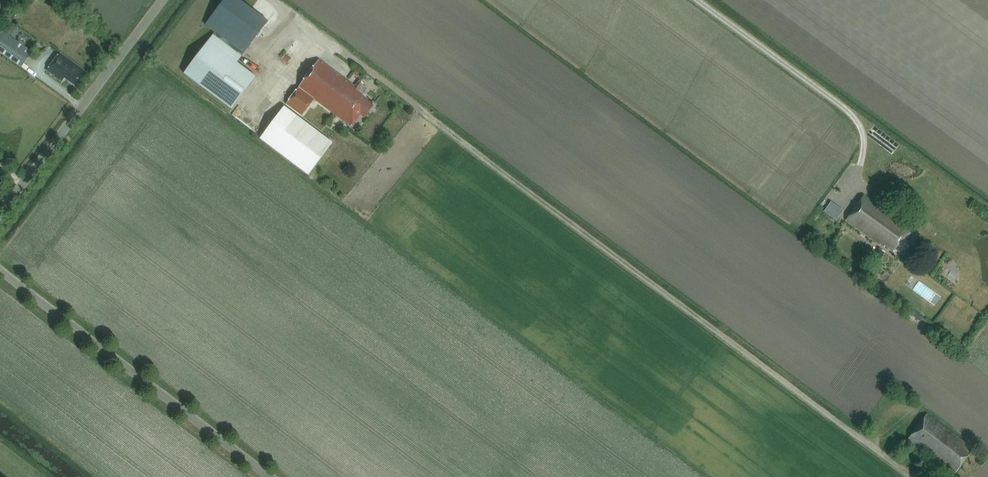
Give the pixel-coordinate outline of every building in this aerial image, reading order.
[(210,18),(249,47),(268,21),(251,9),(240,0),(224,0),(210,18)] [(21,68),(33,52),(2,30),(1,32),(0,32),(0,52),(21,68)] [(257,77),(237,63),(208,41),(184,73),(232,110),(257,77)] [(48,68),(64,80),(66,77),(75,83),(85,70),(60,52),(48,68)] [(292,58),(285,54),(282,58),(289,63),(292,58)] [(319,59),(286,103),(303,116),(315,99),(352,126),(361,114),(365,116),(374,104),(363,95),(364,93),(368,88),(362,84),(363,83),(359,80),(355,85),(347,80),(319,59)] [(308,174),(332,142),(283,106),(260,139),(308,174)] [(894,249),(905,257),(914,244),(906,238),(912,229),(864,195),(846,220),(884,247),(885,245),(893,251),(894,249)] [(944,218),(952,226),(956,222),(948,215),(944,218)] [(880,260),(885,252),(879,248),(874,255),(880,260)] [(943,272),(951,277),(956,269),(942,260),(933,273),(940,278),(943,272)] [(942,295),(921,284),(917,292),(937,304),(942,295)] [(918,312),(914,318),(920,323),(924,317),(918,312)] [(942,462),(955,472),(973,448),(926,413),(907,439),(940,464),(942,462)]
